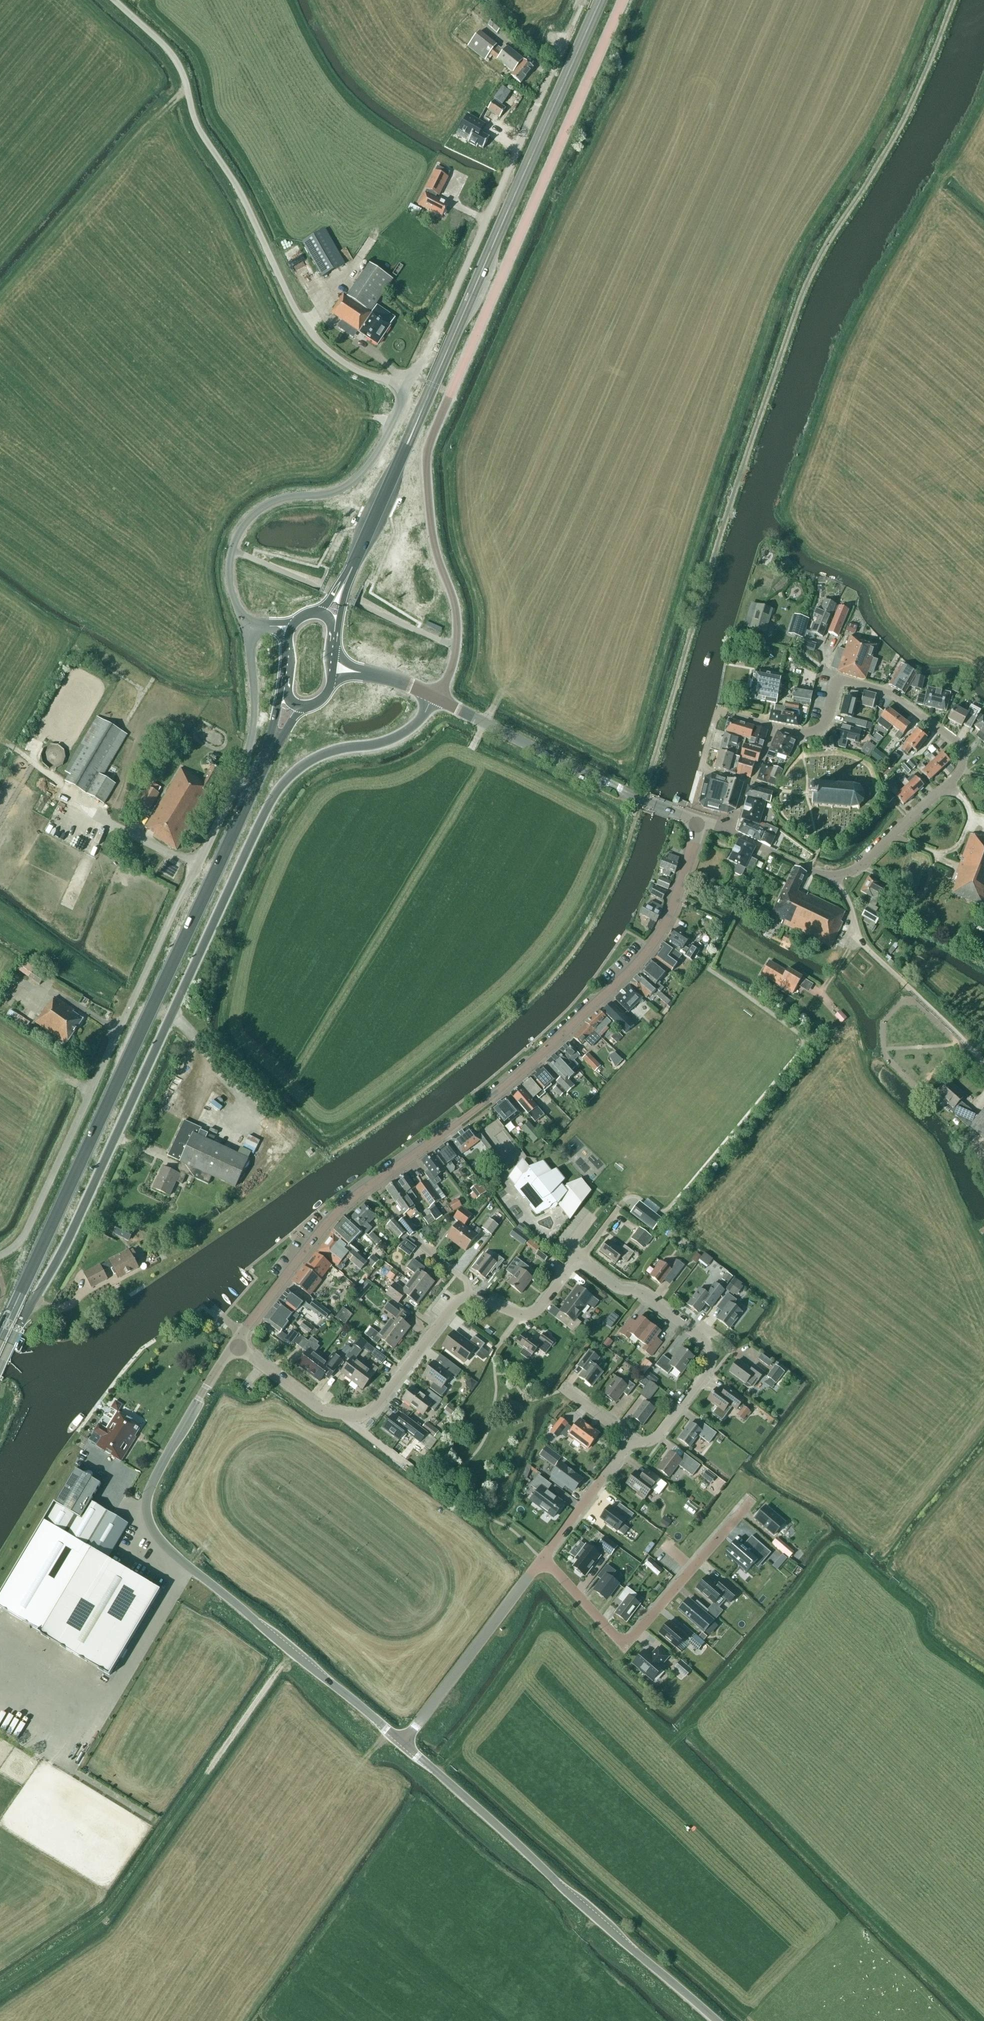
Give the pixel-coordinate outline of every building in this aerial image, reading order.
[(502,28),(493,20),(488,26),(497,34),(502,28)] [(511,76),(521,84),(533,68),(504,45),(501,49),(479,32),(468,47),(485,61),(490,55),(514,73),(511,76)] [(494,100),(487,110),(499,118),(506,108),(494,100)] [(467,116),(459,131),(471,138),(468,143),(477,148),(478,145),(483,148),(489,138),(476,131),(480,122),(467,116)] [(429,210),(430,210),(442,216),(448,205),(435,198),(437,195),(439,195),(448,178),(435,171),(426,189),(427,190),(425,193),(419,205),(429,210)] [(325,229),(302,242),(322,277),(344,264),(325,229)] [(371,313),(393,280),(370,264),(347,298),(344,295),(331,314),(378,345),(390,326),(395,318),(377,306),(372,314),(371,313)] [(813,618),(817,619),(812,633),(823,637),(836,605),(825,601),(821,609),(817,608),(813,618)] [(766,633),(772,610),(757,606),(754,614),(749,612),(745,627),(766,633)] [(837,637),(848,611),(839,607),(828,633),(837,637)] [(798,622),(799,622),(795,635),(803,637),(807,625),(805,624),(806,620),(800,618),(798,622)] [(846,631),(855,634),(857,627),(848,624),(846,631)] [(838,671),(838,672),(862,680),(865,680),(868,673),(873,674),(878,660),(872,658),(876,646),(850,636),(845,650),(838,648),(831,668),(838,671)] [(814,651),(816,645),(811,643),(812,641),(806,639),(803,648),(814,651)] [(746,660),(756,661),(757,653),(747,651),(746,660)] [(918,671),(903,662),(889,686),(904,694),(909,687),(915,676),(918,671)] [(781,677),(754,672),(750,699),(777,704),(781,677)] [(921,690),(924,678),(915,676),(909,687),(914,688),(921,690)] [(810,703),(811,703),(813,692),(795,688),(793,700),(794,700),(793,703),(786,702),(785,707),(775,705),(774,712),(771,711),(769,722),(798,727),(800,717),(797,716),(799,704),(809,706),(810,703)] [(927,696),(919,694),(916,705),(924,706),(933,709),(935,701),(938,701),(941,691),(929,688),(927,696)] [(841,716),(845,717),(843,723),(866,729),(867,722),(852,718),(856,701),(861,702),(860,705),(873,708),(877,695),(864,692),(863,694),(851,691),(849,699),(845,698),(841,716)] [(951,694),(941,691),(938,701),(935,701),(933,709),(946,712),(951,694)] [(971,705),(967,714),(961,724),(963,725),(971,729),(976,720),(977,720),(980,714),(979,713),(981,711),(971,705)] [(948,719),(961,727),(963,725),(961,724),(967,714),(955,707),(948,719)] [(880,717),(888,723),(883,728),(887,731),(892,726),(899,717),(888,708),(880,717)] [(980,732),(976,736),(982,742),(983,740),(983,717),(980,714),(977,720),(979,722),(975,726),(980,732)] [(65,781),(103,803),(104,804),(109,807),(121,787),(99,774),(124,732),(101,719),(96,717),(65,769),(70,772),(65,781)] [(899,732),(895,737),(899,740),(903,735),(904,735),(910,726),(899,717),(892,726),(899,732)] [(754,727),(729,719),(725,733),(750,740),(754,727)] [(865,732),(849,728),(839,725),(835,737),(837,738),(839,747),(845,748),(847,740),(858,743),(860,736),(864,737),(865,732)] [(755,727),(750,745),(762,749),(768,731),(755,727)] [(908,754),(912,749),(917,753),(927,739),(916,731),(906,744),(902,750),(908,754)] [(773,760),(776,758),(777,754),(788,758),(797,739),(778,732),(766,757),(773,760)] [(720,751),(736,756),(738,746),(740,746),(741,739),(736,737),(725,733),(720,751)] [(879,742),(882,738),(876,733),(873,738),(879,742)] [(828,739),(828,740),(821,741),(823,750),(830,749),(830,750),(838,749),(835,737),(828,739)] [(58,764),(68,750),(53,740),(44,754),(46,755),(44,758),(49,762),(51,759),(58,764)] [(867,742),(864,747),(872,752),(875,747),(867,742)] [(762,750),(744,745),(741,757),(758,763),(762,750)] [(887,749),(883,755),(887,758),(891,753),(887,749)] [(740,758),(734,756),(720,752),(715,769),(736,774),(740,758)] [(883,755),(882,753),(876,760),(882,764),(887,758),(883,755)] [(894,766),(901,758),(895,753),(888,762),(894,766)] [(950,762),(942,754),(936,760),(931,755),(928,758),(932,763),(940,771),(950,762)] [(750,778),(755,762),(740,758),(736,774),(750,778)] [(907,763),(906,763),(901,767),(908,775),(917,766),(916,765),(916,764),(913,761),(912,759),(907,763)] [(921,764),(918,768),(922,773),(930,781),(940,771),(932,763),(926,769),(921,764)] [(108,776),(107,778),(112,780),(113,778),(115,779),(120,769),(113,765),(107,775),(108,776)] [(757,780),(774,786),(777,780),(778,780),(782,770),(774,767),(773,768),(762,765),(757,780)] [(203,782),(181,769),(145,828),(155,833),(153,836),(177,850),(210,795),(209,794),(222,772),(213,766),(203,782)] [(704,808),(727,813),(736,810),(744,784),(711,775),(704,808)] [(907,781),(905,779),(903,781),(902,783),(906,788),(914,796),(924,786),(913,775),(907,781)] [(813,806),(850,808),(858,807),(863,801),(864,794),(859,787),(853,785),(815,783),(813,782),(813,790),(809,790),(808,798),(812,798),(812,806),(813,806)] [(748,787),(745,797),(758,800),(760,790),(748,787)] [(159,793),(149,788),(140,804),(150,810),(159,793)] [(895,789),(892,792),(896,797),(904,805),(914,796),(906,788),(900,794),(895,789)] [(770,803),(772,793),(760,790),(758,800),(770,803)] [(890,802),(895,798),(887,791),(883,795),(890,802)] [(765,803),(748,798),(741,819),(759,825),(765,803)] [(772,814),(774,806),(767,804),(765,812),(772,814)] [(758,841),(760,842),(765,830),(744,820),(739,832),(758,841)] [(770,847),(775,836),(766,832),(760,843),(770,847)] [(981,835),(980,838),(971,834),(960,862),(983,871),(983,836),(981,835)] [(729,861),(737,865),(734,871),(735,874),(740,876),(742,875),(746,869),(752,872),(757,861),(750,858),(755,848),(739,840),(735,849),(729,861)] [(671,872),(675,874),(678,863),(680,858),(669,855),(667,859),(663,858),(660,868),(664,870),(662,874),(670,877),(671,872)] [(960,862),(956,874),(958,875),(955,885),(952,894),(983,906),(983,871),(960,862)] [(807,896),(798,891),(800,887),(799,887),(806,873),(795,867),(771,916),(783,921),(782,924),(831,948),(843,923),(841,922),(846,912),(808,893),(807,896)] [(873,896),(879,899),(885,888),(879,885),(880,884),(869,877),(861,891),(872,898),(873,896)] [(671,882),(660,878),(657,885),(668,890),(671,882)] [(662,900),(666,892),(654,887),(650,894),(662,900)] [(641,915),(656,922),(661,913),(660,912),(663,908),(651,902),(649,907),(645,905),(641,915)] [(878,909),(870,904),(867,908),(862,916),(865,918),(863,921),(869,925),(871,922),(874,923),(875,924),(880,916),(879,915),(876,913),(878,909)] [(700,956),(697,955),(699,951),(690,946),(688,949),(684,947),(688,940),(673,930),(672,931),(670,932),(668,935),(669,937),(668,938),(666,942),(676,948),(675,950),(693,962),(698,965),(701,960),(700,956)] [(700,930),(696,938),(708,943),(712,935),(700,930)] [(675,951),(664,943),(660,948),(661,949),(655,958),(664,965),(672,971),(679,962),(678,961),(682,956),(675,951)] [(39,985),(45,977),(35,970),(36,968),(24,960),(17,970),(29,979),(39,985)] [(657,990),(660,992),(663,989),(657,983),(666,973),(651,960),(641,973),(655,984),(653,987),(657,990)] [(793,994),(802,978),(788,969),(786,971),(770,961),(762,975),(793,994)] [(657,990),(653,987),(639,974),(631,984),(646,998),(649,995),(650,997),(657,990)] [(615,999),(628,1013),(643,999),(629,985),(615,999)] [(662,1001),(660,1003),(664,1007),(666,1005),(667,1006),(669,1003),(670,1002),(660,992),(656,996),(662,1001)] [(37,1024),(66,1044),(67,1043),(83,1019),(74,1013),(75,1012),(56,999),(50,1007),(49,1007),(37,1024)] [(634,1025),(612,1003),(603,1011),(625,1034),(634,1025)] [(15,1019),(14,1020),(13,1022),(25,1031),(30,1023),(11,1010),(8,1014),(15,1019)] [(611,1022),(599,1010),(585,1023),(586,1024),(597,1034),(598,1035),(611,1022)] [(837,1019),(841,1023),(847,1018),(843,1013),(837,1019)] [(586,1040),(589,1044),(593,1039),(592,1038),(597,1034),(586,1024),(573,1038),(581,1045),(586,1040)] [(622,1037),(617,1032),(612,1037),(618,1042),(622,1037)] [(575,1068),(578,1065),(574,1060),(580,1055),(568,1043),(560,1051),(569,1061),(575,1068)] [(567,1067),(565,1064),(569,1061),(560,1051),(547,1063),(560,1078),(557,1081),(564,1090),(568,1086),(566,1083),(575,1074),(572,1071),(575,1068),(570,1064),(567,1067)] [(601,1067),(588,1054),(582,1059),(595,1072),(601,1067)] [(550,1084),(555,1080),(544,1066),(532,1076),(545,1091),(551,1086),(550,1084)] [(536,1096),(539,1099),(545,1094),(544,1092),(545,1091),(532,1076),(520,1086),(532,1100),(536,1096)] [(969,1128),(970,1126),(983,1138),(983,1110),(978,1117),(960,1101),(965,1096),(950,1082),(938,1095),(953,1108),(950,1111),(969,1128)] [(560,1097),(565,1092),(558,1084),(553,1089),(560,1097)] [(511,1094),(528,1115),(535,1123),(544,1115),(537,1107),(520,1087),(511,1094)] [(507,1097),(491,1111),(504,1127),(519,1115),(518,1110),(507,1097)] [(235,1187),(248,1160),(205,1140),(208,1134),(192,1126),(192,1124),(184,1121),(168,1156),(204,1173),(201,1181),(208,1184),(212,1176),(235,1187)] [(529,1123),(521,1129),(533,1143),(541,1137),(529,1123)] [(480,1141),(469,1127),(451,1140),(462,1154),(480,1141)] [(251,1153),(254,1144),(252,1143),(254,1139),(245,1135),(240,1148),(251,1153)] [(477,1137),(497,1163),(500,1160),(480,1135),(477,1137)] [(455,1159),(457,1161),(460,1159),(448,1143),(435,1153),(448,1171),(451,1172),(453,1170),(453,1168),(450,1163),(455,1159)] [(433,1205),(440,1201),(445,1197),(433,1180),(446,1170),(433,1154),(422,1162),(428,1170),(425,1173),(430,1180),(427,1181),(416,1188),(429,1208),(428,1208),(436,1221),(441,1218),(433,1205)] [(524,1163),(519,1165),(509,1178),(516,1187),(515,1188),(523,1199),(526,1198),(531,1205),(530,1207),(536,1215),(550,1209),(552,1210),(556,1208),(558,1205),(570,1220),(590,1191),(581,1179),(564,1188),(561,1184),(564,1180),(556,1170),(550,1174),(548,1170),(548,1168),(543,1162),(529,1169),(524,1163)] [(179,1175),(176,1173),(163,1167),(153,1188),(170,1196),(176,1182),(179,1175)] [(406,1194),(412,1202),(417,1198),(411,1190),(415,1187),(406,1174),(396,1181),(406,1194)] [(483,1181),(488,1191),(496,1187),(493,1181),(489,1183),(487,1179),(483,1181)] [(415,1207),(412,1202),(406,1194),(396,1181),(385,1188),(409,1221),(415,1216),(418,1214),(414,1208),(415,1207)] [(479,1188),(477,1185),(470,1189),(473,1193),(471,1195),(475,1200),(486,1192),(482,1186),(479,1188)] [(489,1202),(492,1198),(487,1194),(483,1198),(489,1202)] [(449,1204),(453,1212),(462,1206),(457,1199),(449,1204)] [(661,1219),(640,1202),(632,1212),(653,1229),(661,1219)] [(363,1230),(367,1234),(372,1228),(368,1224),(376,1216),(364,1204),(350,1219),(363,1230)] [(458,1222),(447,1237),(456,1244),(468,1229),(464,1226),(472,1216),(464,1210),(458,1213),(453,1219),(458,1222)] [(428,1225),(435,1221),(430,1214),(424,1218),(428,1225)] [(345,1216),(331,1233),(332,1234),(333,1234),(348,1247),(362,1232),(345,1216)] [(399,1222),(410,1236),(417,1232),(416,1231),(406,1217),(399,1222)] [(498,1226),(489,1219),(482,1229),(491,1235),(498,1226)] [(399,1239),(406,1233),(394,1220),(387,1226),(399,1239)] [(525,1229),(519,1224),(517,1228),(523,1232),(525,1229)] [(421,1230),(427,1237),(433,1232),(427,1227),(421,1230)] [(129,1240),(133,1232),(125,1228),(121,1236),(129,1240)] [(466,1251),(481,1231),(477,1228),(473,1233),(468,1229),(456,1244),(466,1251)] [(641,1229),(633,1240),(643,1247),(651,1236),(641,1229)] [(372,1232),(368,1236),(377,1245),(381,1241),(372,1232)] [(348,1247),(333,1234),(332,1234),(319,1250),(337,1265),(336,1266),(341,1270),(344,1266),(339,1263),(344,1256),(351,1262),(348,1265),(356,1272),(359,1268),(360,1270),(366,1262),(348,1247)] [(524,1235),(520,1240),(525,1244),(529,1239),(524,1235)] [(410,1256),(416,1248),(406,1240),(398,1248),(410,1256)] [(600,1251),(616,1263),(621,1258),(627,1262),(634,1253),(625,1246),(621,1250),(608,1241),(600,1251)] [(129,1251),(134,1260),(138,1258),(133,1249),(129,1251)] [(550,1256),(540,1249),(536,1254),(546,1261),(550,1256)] [(119,1279),(120,1278),(138,1268),(134,1260),(129,1251),(128,1250),(109,1260),(110,1262),(101,1266),(100,1265),(84,1273),(92,1288),(107,1279),(103,1272),(112,1267),(119,1279)] [(697,1263),(701,1257),(696,1254),(692,1260),(697,1263)] [(305,1269),(304,1268),(293,1282),(309,1296),(321,1282),(320,1281),(331,1267),(316,1255),(305,1269)] [(373,1255),(367,1261),(373,1267),(379,1260),(373,1255)] [(490,1261),(484,1256),(473,1270),(484,1278),(492,1267),(496,1271),(503,1262),(495,1255),(490,1261)] [(515,1278),(510,1285),(521,1294),(533,1278),(525,1272),(529,1268),(516,1258),(506,1271),(515,1278)] [(434,1283),(428,1278),(421,1273),(425,1268),(413,1259),(407,1268),(415,1274),(409,1282),(426,1293),(434,1283)] [(378,1268),(391,1279),(397,1272),(385,1260),(378,1268)] [(671,1270),(661,1262),(650,1276),(661,1284),(669,1273),(675,1278),(684,1266),(678,1261),(671,1270)] [(726,1273),(721,1280),(727,1284),(732,1278),(726,1273)] [(733,1295),(734,1294),(742,1284),(735,1278),(726,1290),(733,1295)] [(358,1290),(352,1297),(357,1302),(361,1299),(373,1285),(367,1280),(358,1290)] [(398,1303),(401,1299),(405,1294),(418,1304),(426,1293),(409,1282),(404,1290),(395,1283),(390,1290),(386,1295),(398,1303)] [(706,1294),(700,1289),(687,1305),(698,1313),(708,1300),(714,1304),(724,1291),(714,1283),(706,1294)] [(576,1318),(587,1304),(594,1309),(599,1302),(592,1296),(592,1297),(578,1286),(566,1302),(567,1302),(560,1311),(553,1306),(548,1312),(555,1318),(574,1332),(577,1328),(581,1323),(576,1318)] [(279,1300),(295,1313),(301,1306),(303,1307),(306,1303),(288,1289),(279,1300)] [(720,1304),(725,1308),(717,1319),(729,1328),(742,1312),(733,1305),(737,1300),(728,1293),(720,1304)] [(294,1312),(279,1301),(272,1310),(287,1322),(287,1321),(292,1315),(297,1319),(299,1316),(294,1312)] [(326,1319),(330,1322),(334,1316),(330,1313),(315,1301),(310,1306),(326,1319)] [(404,1323),(409,1316),(391,1302),(389,1304),(384,1311),(392,1318),(386,1326),(402,1338),(410,1327),(404,1323)] [(345,1324),(352,1315),(343,1307),(335,1317),(345,1324)] [(289,1323),(287,1321),(287,1322),(272,1310),(264,1320),(281,1333),(289,1323)] [(612,1310),(603,1321),(611,1327),(621,1316),(612,1310)] [(632,1327),(627,1323),(619,1332),(628,1339),(631,1335),(638,1340),(651,1324),(640,1316),(632,1327)] [(304,1321),(300,1326),(309,1333),(313,1328),(304,1321)] [(646,1346),(643,1350),(651,1356),(659,1347),(653,1342),(661,1332),(651,1324),(638,1340),(646,1346)] [(371,1328),(366,1335),(377,1344),(381,1339),(393,1349),(402,1338),(386,1326),(379,1334),(371,1328)] [(577,1328),(574,1332),(579,1335),(580,1334),(584,1329),(579,1326),(577,1328)] [(291,1344),(298,1334),(292,1330),(285,1339),(291,1344)] [(537,1342),(524,1333),(516,1343),(524,1349),(520,1354),(527,1359),(529,1358),(532,1355),(533,1355),(537,1348),(545,1354),(555,1342),(544,1333),(537,1342)] [(472,1353),(476,1356),(485,1344),(474,1336),(468,1344),(455,1334),(444,1348),(464,1364),(472,1353)] [(319,1343),(312,1337),(308,1342),(302,1336),(297,1338),(293,1342),(303,1349),(307,1353),(298,1365),(309,1373),(321,1358),(312,1351),(319,1343)] [(355,1345),(346,1357),(350,1361),(341,1373),(352,1381),(364,1365),(355,1359),(362,1351),(359,1349),(365,1342),(360,1338),(355,1345)] [(608,1348),(612,1341),(607,1338),(603,1344),(608,1348)] [(656,1365),(668,1374),(673,1368),(681,1374),(694,1357),(682,1348),(671,1362),(663,1356),(656,1365)] [(386,1358),(376,1350),(371,1356),(382,1364),(386,1358)] [(594,1366),(600,1359),(589,1351),(581,1362),(586,1366),(579,1377),(592,1387),(603,1372),(594,1366)] [(309,1373),(319,1382),(324,1376),(328,1380),(343,1361),(333,1353),(326,1362),(321,1358),(309,1373)] [(638,1370),(645,1375),(648,1370),(652,1365),(645,1360),(638,1370)] [(751,1370),(738,1360),(729,1372),(745,1384),(744,1385),(748,1388),(753,1387),(758,1380),(764,1372),(755,1365),(751,1370)] [(447,1389),(443,1386),(451,1375),(455,1378),(461,1371),(448,1361),(442,1368),(434,1362),(424,1375),(434,1383),(430,1388),(441,1397),(447,1389)] [(362,1390),(375,1374),(378,1369),(373,1365),(369,1370),(364,1365),(352,1381),(362,1390)] [(776,1366),(767,1377),(776,1384),(784,1372),(776,1366)] [(635,1386),(626,1379),(623,1383),(616,1377),(604,1394),(606,1395),(605,1396),(612,1402),(613,1401),(615,1402),(623,1392),(628,1396),(635,1386)] [(644,1387),(649,1381),(643,1377),(639,1383),(644,1387)] [(649,1401),(658,1388),(649,1381),(640,1394),(649,1401)] [(424,1396),(414,1388),(404,1401),(422,1415),(428,1406),(434,1411),(440,1403),(446,1407),(444,1410),(452,1415),(455,1411),(448,1405),(442,1400),(428,1390),(424,1396)] [(708,1400),(724,1412),(729,1404),(736,1410),(744,1399),(730,1389),(726,1395),(717,1388),(708,1400)] [(111,1408),(118,1412),(122,1405),(115,1401),(111,1408)] [(655,1409),(644,1401),(632,1417),(643,1425),(655,1409)] [(743,1420),(749,1411),(743,1407),(737,1415),(743,1420)] [(102,1437),(96,1447),(113,1457),(114,1456),(121,1461),(136,1437),(135,1436),(141,1427),(118,1412),(107,1429),(98,1424),(93,1432),(102,1437)] [(383,1428),(399,1440),(407,1430),(416,1436),(422,1429),(408,1418),(405,1423),(393,1415),(383,1428)] [(557,1438),(568,1424),(561,1418),(550,1432),(557,1438)] [(581,1445),(581,1446),(586,1449),(587,1449),(599,1434),(580,1420),(569,1435),(581,1445)] [(435,1438),(439,1432),(426,1422),(422,1428),(435,1438)] [(699,1429),(691,1423),(679,1439),(690,1447),(699,1435),(709,1443),(717,1433),(703,1423),(699,1429)] [(548,1456),(556,1462),(560,1457),(546,1446),(539,1455),(546,1460),(548,1456)] [(666,1457),(658,1469),(669,1477),(678,1465),(693,1476),(700,1466),(684,1453),(680,1459),(669,1451),(665,1457),(666,1457)] [(523,1475),(527,1478),(532,1467),(527,1464),(523,1475)] [(561,1464),(552,1475),(573,1491),(582,1480),(561,1464)] [(92,1477),(86,1473),(84,1474),(75,1469),(55,1503),(54,1502),(0,1593),(0,1608),(38,1630),(37,1632),(110,1675),(160,1590),(108,1559),(128,1524),(91,1501),(101,1484),(92,1479),(92,1477)] [(638,1492),(637,1494),(644,1500),(652,1489),(659,1495),(667,1485),(651,1473),(647,1479),(636,1471),(626,1484),(638,1492)] [(702,1477),(711,1483),(715,1477),(707,1471),(702,1477)] [(538,1491),(531,1501),(553,1518),(564,1504),(547,1492),(552,1485),(538,1475),(531,1486),(538,1491)] [(634,1515),(620,1504),(615,1510),(609,1506),(601,1518),(607,1523),(606,1524),(612,1529),(613,1527),(618,1531),(626,1520),(629,1522),(634,1515)] [(775,1534),(786,1521),(766,1505),(756,1518),(775,1534)] [(667,1527),(672,1521),(665,1516),(660,1522),(667,1527)] [(725,1554),(724,1554),(746,1573),(747,1573),(746,1572),(751,1566),(752,1567),(753,1565),(753,1564),(759,1557),(764,1561),(771,1553),(752,1536),(742,1547),(736,1541),(725,1554)] [(617,1547),(604,1537),(598,1545),(611,1555),(617,1547)] [(780,1543),(775,1549),(788,1561),(794,1554),(780,1543)] [(582,1574),(585,1576),(601,1556),(587,1546),(577,1560),(579,1562),(574,1568),(577,1570),(576,1571),(582,1575),(582,1574)] [(654,1564),(649,1568),(658,1576),(663,1571),(654,1564)] [(602,1581),(595,1591),(606,1599),(618,1584),(611,1578),(616,1572),(607,1565),(598,1577),(602,1581)] [(707,1576),(696,1589),(714,1604),(721,1596),(730,1603),(739,1592),(724,1579),(718,1585),(707,1576)] [(624,1603),(615,1614),(626,1622),(639,1604),(634,1600),(637,1595),(627,1587),(618,1598),(624,1603)] [(696,1606),(688,1599),(679,1610),(703,1630),(711,1620),(705,1614),(708,1610),(699,1602),(696,1606)] [(670,1621),(659,1633),(676,1648),(686,1636),(670,1621)] [(688,1643),(697,1651),(705,1643),(695,1635),(688,1643)] [(664,1668),(661,1665),(668,1657),(658,1648),(653,1654),(651,1657),(644,1651),(633,1663),(640,1670),(639,1670),(644,1675),(645,1674),(653,1680),(664,1668)] [(681,1661),(675,1667),(685,1677),(691,1670),(681,1661)]
